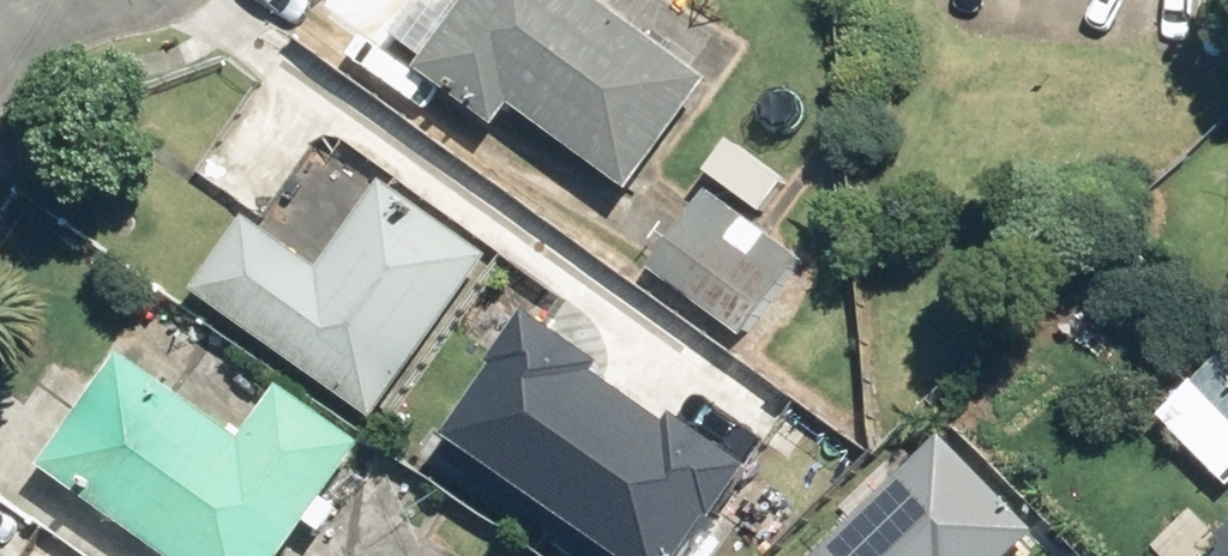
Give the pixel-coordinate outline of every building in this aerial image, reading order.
[(635,177),(700,87),(579,0),(479,0),(449,42),(635,177)] [(380,418),(397,394),(400,396),(490,270),(411,214),(379,259),(262,179),(188,285),(380,418)] [(676,193),(641,246),(755,320),(790,267),(676,193)] [(456,449),(614,555),(710,555),(772,466),(548,314),(456,449)] [(364,442),(286,386),(253,431),(137,350),(62,457),(206,555),(282,555),(364,442)] [(1206,384),(1227,407),(1227,363),(1206,384)] [(812,555),(999,555),(1050,510),(966,418),(812,555)]
